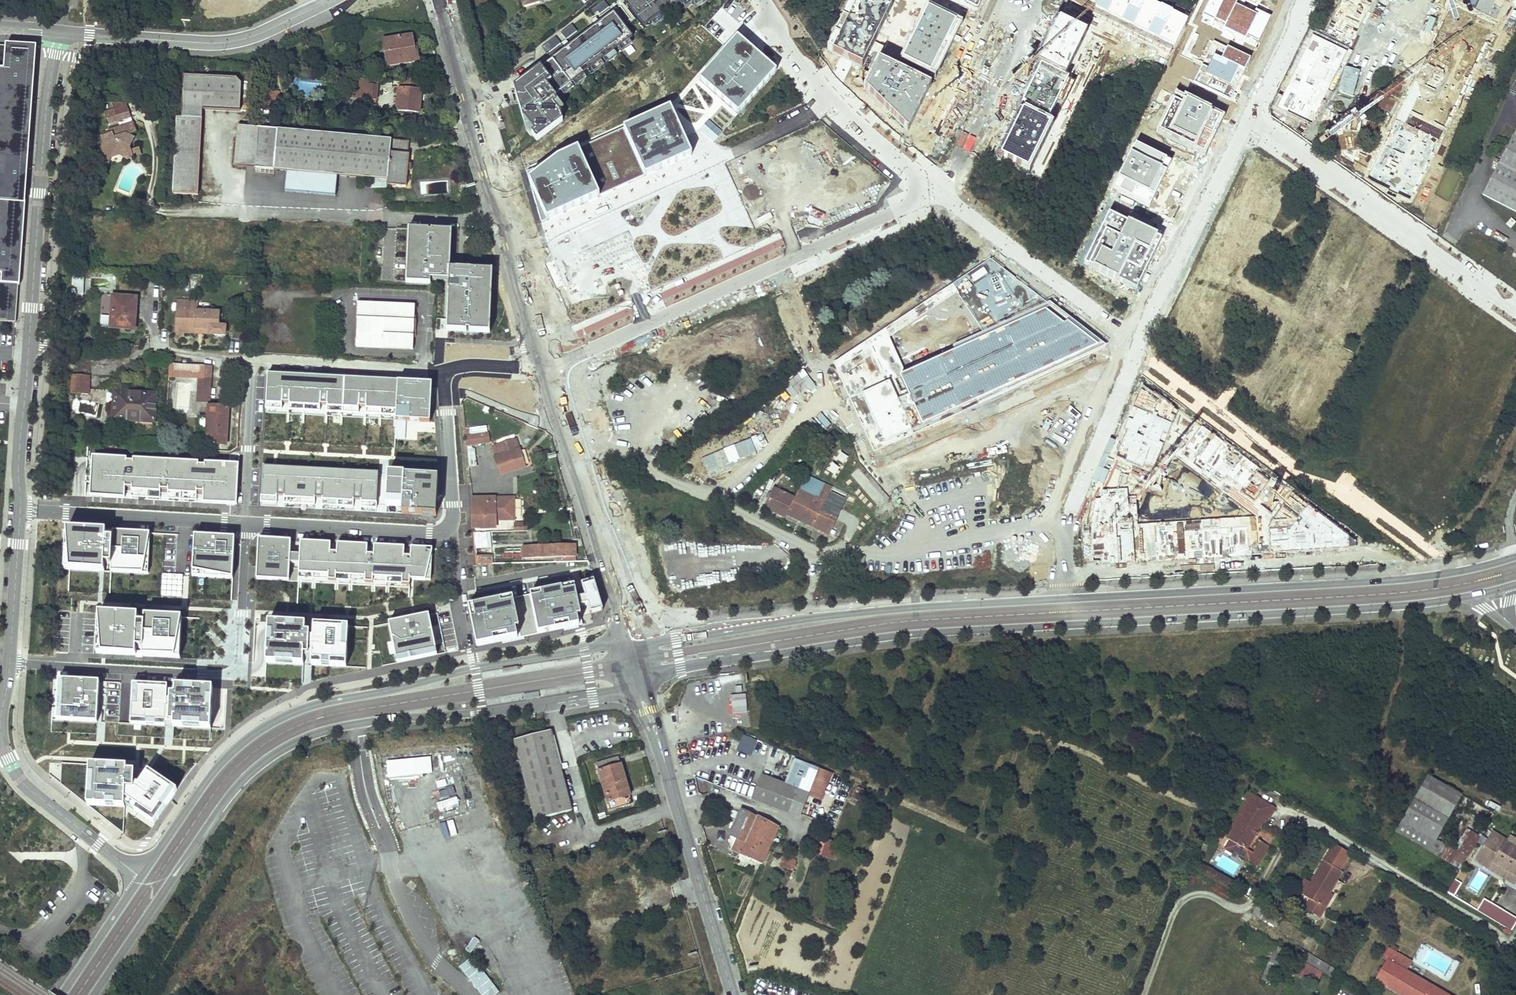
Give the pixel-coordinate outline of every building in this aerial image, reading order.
[(626,5),(645,30),(681,3),(684,8),(691,2),(695,6),(703,0),(632,0),(626,5)] [(828,49),(861,65),(894,0),(853,0),(828,49)] [(1095,11),(1173,47),(1187,18),(1149,0),(1101,0),(1095,11)] [(1238,0),(1208,0),(1200,16),(1256,44),(1270,16),(1238,0)] [(1497,20),(1507,0),(1457,0),(1497,20)] [(610,7),(605,1),(593,10),(597,17),(610,7)] [(1494,28),(1450,6),(1365,175),(1409,197),(1494,28)] [(927,8),(901,59),(935,77),(961,25),(927,8)] [(557,106),(551,97),(633,38),(615,13),(552,59),(514,88),(522,119),(522,130),(526,136),(528,134),(532,141),(559,122),(555,112),(558,110),(556,107),(557,106)] [(1087,34),(1060,22),(1040,65),(1067,77),(1087,34)] [(578,31),(573,25),(562,33),(567,39),(578,31)] [(1359,32),(1344,64),(1368,75),(1383,43),(1359,32)] [(416,33),(384,39),(388,65),(421,60),(416,33)] [(1347,52),(1311,35),(1277,106),(1313,124),(1347,52)] [(562,43),(557,36),(543,46),(548,53),(562,43)] [(699,80),(738,114),(777,71),(737,37),(699,80)] [(1250,58),(1213,41),(1195,82),(1233,98),(1250,58)] [(16,324),(19,287),(21,288),(38,48),(0,46),(0,323),(16,324)] [(932,85),(877,60),(864,88),(910,133),(932,85)] [(1069,81),(1042,68),(1023,107),(1051,120),(1069,81)] [(186,74),(184,105),(204,107),(242,110),(244,83),(239,78),(186,74)] [(379,77),(357,75),(355,95),(368,96),(368,102),(376,103),(378,84),(379,77)] [(422,79),(402,77),(402,87),(399,87),(397,109),(420,111),(422,89),(420,89),(422,79)] [(1224,117),(1175,93),(1157,131),(1205,155),(1224,117)] [(183,116),(178,116),(173,193),(198,194),(204,107),(184,105),(183,116)] [(670,107),(623,129),(645,176),(692,155),(670,107)] [(114,109),(104,112),(108,124),(118,120),(119,125),(133,121),(130,113),(116,117),(114,109)] [(1052,125),(1025,112),(1002,158),(1029,171),(1052,125)] [(105,147),(101,161),(111,164),(113,157),(121,155),(130,159),(136,157),(134,152),(129,136),(137,134),(134,124),(110,132),(111,136),(102,138),(105,147)] [(410,143),(263,129),(263,130),(238,128),(235,167),(259,169),(260,158),(277,160),(276,170),(278,171),(288,171),(287,192),(337,196),(339,176),(389,180),(389,186),(409,188),(410,172),(413,172),(414,165),(411,164),(412,154),(409,154),(410,143)] [(623,129),(579,149),(601,196),(645,176),(623,129)] [(1484,198),(1515,214),(1515,133),(1484,198)] [(1171,161),(1136,146),(1115,192),(1150,208),(1171,161)] [(541,223),(601,196),(579,149),(526,172),(541,223)] [(277,160),(260,158),(259,169),(259,171),(278,172),(278,171),(276,170),(277,160)] [(1161,239),(1107,214),(1083,265),(1137,290),(1161,239)] [(432,280),(450,281),(451,270),(453,232),(410,230),(407,284),(432,285),(432,280)] [(79,270),(77,295),(87,295),(88,282),(85,282),(85,270),(79,270)] [(451,270),(450,281),(448,332),(468,333),(468,332),(471,332),(470,333),(491,334),(494,272),(451,270)] [(113,296),(111,327),(131,328),(132,313),(136,313),(137,298),(113,296)] [(178,298),(177,325),(210,326),(210,332),(225,333),(226,322),(218,322),(219,311),(196,310),(197,299),(178,298)] [(357,347),(413,348),(415,303),(359,301),(357,347)] [(199,376),(199,385),(210,386),(211,365),(171,362),(170,375),(199,376)] [(89,394),(90,375),(73,374),(72,393),(89,394)] [(433,384),(268,374),(266,413),(397,420),(397,421),(431,422),(433,384)] [(210,386),(199,385),(198,401),(209,402),(210,386)] [(115,391),(114,419),(155,421),(156,393),(115,391)] [(226,443),(228,406),(208,405),(208,417),(199,417),(199,430),(207,431),(206,442),(226,443)] [(253,409),(254,423),(261,423),(261,408),(253,409)] [(1152,475),(1172,423),(1134,408),(1116,457),(1152,475)] [(1128,487),(1103,489),(1083,521),(1084,564),(1350,549),(1348,534),(1197,420),(1173,456),(1253,515),(1138,521),(1136,495),(1127,496),(1128,487)] [(267,425),(266,438),(282,439),(283,426),(267,425)] [(488,433),(465,436),(467,445),(489,442),(488,433)] [(517,437),(492,445),(501,473),(526,465),(517,437)] [(267,443),(265,451),(278,455),(280,447),(267,443)] [(293,456),(308,459),(310,446),(296,443),(293,456)] [(107,460),(93,459),(91,490),(104,490),(104,497),(115,497),(115,491),(126,492),(126,489),(132,490),(132,492),(161,494),(161,491),(168,492),(168,494),(197,496),(197,493),(204,494),(204,498),(214,499),(213,504),(225,505),(225,499),(237,500),(239,467),(223,466),(223,471),(216,471),(216,466),(205,465),(205,468),(199,468),(199,465),(134,461),(134,464),(127,464),(127,461),(117,460),(116,465),(106,464),(107,460)] [(872,484),(872,463),(853,463),(853,484),(872,484)] [(380,473),(263,467),(262,498),(278,499),(278,497),(285,497),(285,499),(316,501),(316,499),(323,499),(323,501),(355,503),(355,501),(362,501),(362,503),(378,504),(380,473)] [(437,516),(439,477),(405,476),(405,475),(389,474),(388,501),(404,501),(403,507),(403,514),(437,516)] [(831,537),(846,499),(830,492),(833,486),(805,475),(797,497),(773,488),(764,510),(831,537)] [(161,494),(132,492),(132,494),(132,499),(160,500),(161,495),(161,494)] [(513,496),(471,497),(474,527),(496,526),(496,518),(515,517),(513,496)] [(121,574),(144,575),(146,537),(146,535),(122,534),(122,539),(111,538),(111,542),(104,542),(105,538),(94,537),(94,532),(73,531),(71,572),(103,574),(103,566),(110,567),(110,569),(121,569),(121,574)] [(487,550),(485,531),(474,531),(476,551),(487,550)] [(235,538),(195,536),(193,572),(233,574),(235,538)] [(281,541),(259,539),(257,574),(269,575),(268,580),(279,581),(279,576),(289,576),(290,568),(290,563),(290,554),(291,546),(281,546),(281,541)] [(331,544),(301,542),(300,555),(299,564),(299,568),(299,571),(329,573),(329,579),(336,579),(337,574),(366,575),(365,581),(373,581),(373,576),(403,577),(402,583),(410,583),(410,578),(426,579),(427,553),(432,553),(432,550),(411,548),(411,558),(404,557),(404,548),(374,546),(374,555),(367,555),(368,546),(337,544),(337,553),(330,553),(331,544)] [(576,544),(525,545),(525,557),(557,556),(557,559),(566,559),(566,555),(576,555),(576,544)] [(290,554),(290,563),(299,564),(300,555),(290,554)] [(290,568),(289,576),(299,577),(299,571),(299,568),(290,568)] [(594,580),(582,584),(585,596),(588,604),(590,614),(603,611),(594,580)] [(574,586),(468,608),(477,647),(582,624),(579,607),(577,599),(574,586)] [(585,596),(577,599),(579,607),(588,604),(585,596)] [(431,615),(437,648),(443,647),(437,614),(431,615)] [(129,617),(105,616),(103,656),(176,660),(178,620),(146,618),(146,626),(139,625),(140,623),(129,622),(129,617)] [(429,617),(390,625),(398,664),(412,661),(411,656),(424,653),(425,658),(438,656),(429,617)] [(306,633),(307,625),(269,623),(267,663),(304,665),(304,663),(306,633)] [(315,625),(314,634),(312,663),(312,666),(347,668),(348,648),(343,648),(344,627),(315,625)] [(314,634),(306,633),(304,663),(312,663),(314,634)] [(100,686),(65,684),(62,725),(98,726),(100,686)] [(170,688),(135,686),(132,727),(167,729),(167,728),(175,728),(175,729),(213,732),(215,691),(178,689),(177,697),(173,697),(172,701),(169,701),(170,688)] [(550,729),(513,739),(534,818),(571,808),(558,757),(550,729)] [(111,732),(112,741),(126,739),(124,730),(111,732)] [(743,735),(737,751),(750,757),(757,741),(743,735)] [(597,762),(610,809),(632,802),(618,756),(597,762)] [(817,768),(793,758),(784,783),(807,792),(817,768)] [(109,766),(90,765),(89,775),(94,775),(93,795),(88,795),(87,805),(125,807),(125,804),(125,798),(137,807),(134,811),(154,824),(165,808),(161,805),(173,787),(148,771),(140,785),(134,783),(126,783),(127,771),(127,767),(117,766),(117,771),(108,771),(109,766)] [(829,773),(817,768),(807,792),(819,798),(829,773)] [(126,783),(134,783),(135,772),(127,771),(126,783)] [(760,774),(751,798),(798,816),(807,792),(784,783),(760,774)] [(1427,777),(1398,831),(1429,851),(1460,796),(1427,777)] [(165,808),(177,790),(173,787),(161,805),(165,808)] [(1229,839),(1254,796),(1251,794),(1226,837),(1229,839)] [(1273,807),(1254,796),(1229,839),(1231,840),(1239,845),(1235,851),(1258,865),(1262,858),(1253,853),(1248,849),(1256,836),(1259,830),(1263,823),(1273,807)] [(125,798),(125,804),(134,811),(137,807),(125,798)] [(1273,807),(1263,823),(1266,825),(1276,808),(1273,807)] [(730,836),(732,851),(763,864),(778,829),(742,810),(730,836)] [(1480,854),(1490,860),(1493,862),(1504,868),(1502,872),(1501,875),(1515,883),(1515,882),(1515,849),(1505,842),(1506,840),(1493,832),(1480,854)] [(826,840),(811,834),(809,840),(817,843),(813,852),(821,854),(826,840)] [(1239,845),(1231,840),(1227,847),(1235,851),(1239,845)] [(1270,846),(1261,840),(1253,853),(1262,858),(1270,846)] [(1322,907),(1331,893),(1343,872),(1341,870),(1351,853),(1335,844),(1312,883),(1304,896),(1311,900),(1322,907)] [(1480,854),(1467,875),(1478,881),(1490,860),(1480,854)] [(782,856),(779,866),(792,870),(795,860),(782,856)] [(713,862),(718,877),(725,874),(721,859),(713,862)] [(1493,862),(1491,866),(1502,872),(1504,868),(1493,862)] [(1305,879),(1298,892),(1304,896),(1312,883),(1305,879)] [(1454,897),(1459,883),(1452,880),(1447,894),(1454,897)] [(1331,893),(1322,907),(1311,900),(1306,908),(1322,918),(1335,895),(1331,893)] [(1476,914),(1512,930),(1515,921),(1515,917),(1482,901),(1476,914)] [(1280,916),(1263,906),(1258,914),(1275,925),(1280,916)] [(489,947),(482,948),(485,962),(491,961),(489,947)] [(1300,949),(1296,957),(1329,976),(1332,971),(1333,968),(1300,949)] [(1392,950),(1387,960),(1390,962),(1378,982),(1400,994),(1448,994),(1409,973),(1414,963),(1392,950)] [(458,969),(481,994),(498,994),(501,992),(471,958),(458,969)] [(1301,982),(1297,989),(1307,994),(1311,987),(1301,982)]
